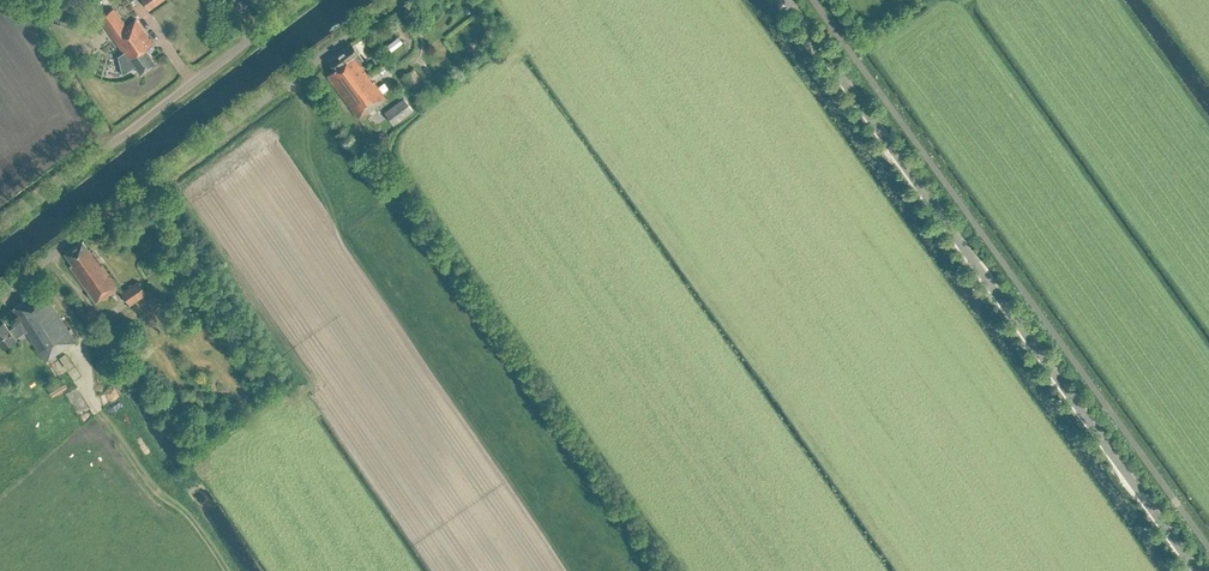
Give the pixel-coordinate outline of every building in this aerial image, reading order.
[(163,0),(143,0),(149,10),(163,0)] [(113,7),(99,17),(123,52),(118,56),(122,74),(135,66),(140,73),(154,62),(145,49),(153,43),(135,18),(126,25),(113,7)] [(366,113),(386,98),(362,65),(365,62),(351,44),(329,61),(334,68),(327,75),(358,117),(365,112),(366,113)] [(413,110),(404,98),(384,112),(393,125),(413,110)] [(408,205),(414,200),(401,181),(394,186),(408,205)] [(90,252),(82,240),(64,253),(73,265),(71,266),(96,302),(102,297),(103,299),(119,287),(93,250),(90,252)] [(130,304),(145,294),(137,281),(121,292),(130,304)] [(42,288),(13,308),(19,318),(18,319),(20,322),(9,329),(3,321),(0,324),(0,343),(3,347),(16,338),(26,331),(46,361),(77,340),(42,288)] [(110,351),(120,344),(108,325),(97,333),(110,351)] [(71,367),(74,364),(66,353),(60,357),(67,368),(70,365),(71,367)] [(105,379),(117,370),(108,356),(95,364),(105,379)] [(53,396),(68,386),(62,378),(48,387),(53,396)]
